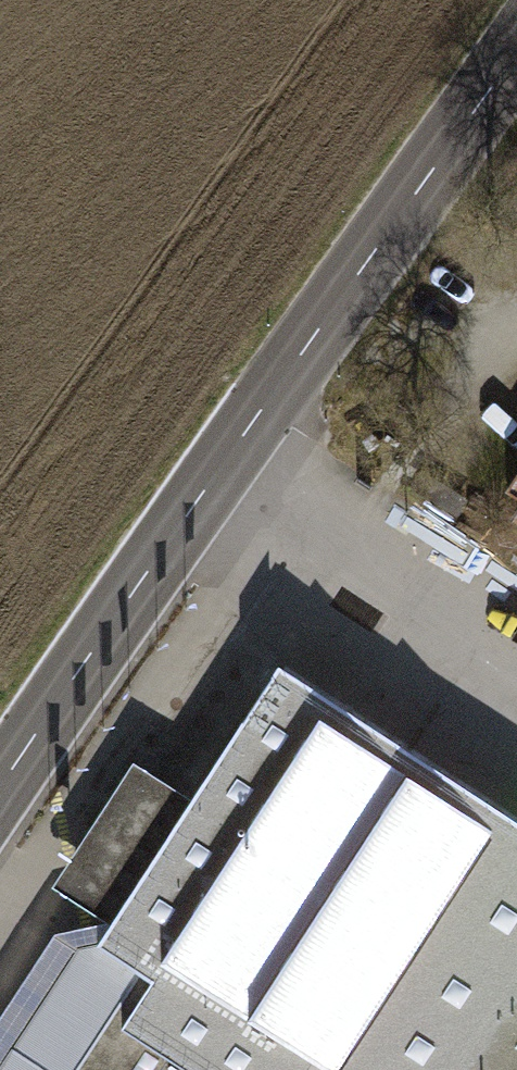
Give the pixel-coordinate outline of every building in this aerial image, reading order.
[(0,1049),(0,1069),(516,1069),(516,834),(299,698),(221,822),(165,787),(0,1049)]
